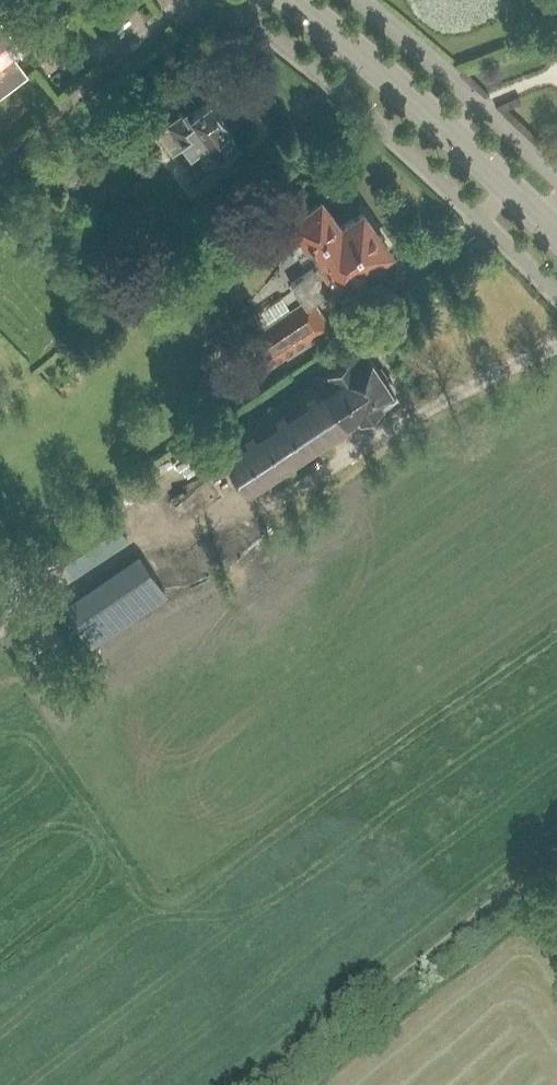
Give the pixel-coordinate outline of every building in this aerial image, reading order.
[(28,75),(6,47),(15,40),(0,20),(0,96),(28,75)] [(188,107),(158,129),(174,151),(185,143),(200,163),(218,150),(218,152),(220,150),(226,157),(230,158),(240,151),(240,147),(234,139),(236,138),(221,119),(223,117),(221,115),(222,110),(216,102),(211,102),(210,99),(192,112),(188,107)] [(143,121),(124,134),(134,148),(153,134),(143,121)] [(362,211),(340,227),(320,200),(291,220),(307,243),(310,241),(311,243),(314,242),(326,259),(293,282),(298,289),(277,303),(246,326),(274,365),(331,324),(314,300),(388,247),(385,243),(387,239),(381,232),(377,232),(362,211)] [(315,377),(215,444),(250,495),(350,428),(348,426),(360,418),(361,419),(366,416),(371,417),(377,413),(378,408),(382,405),(381,403),(395,394),(392,390),(394,385),(390,379),(385,379),(366,351),(352,360),(350,358),(329,372),(317,381),(315,377)] [(135,557),(63,606),(91,648),(164,599),(135,557)] [(26,634),(37,651),(24,660),(36,680),(73,656),(49,619),(26,634)]
